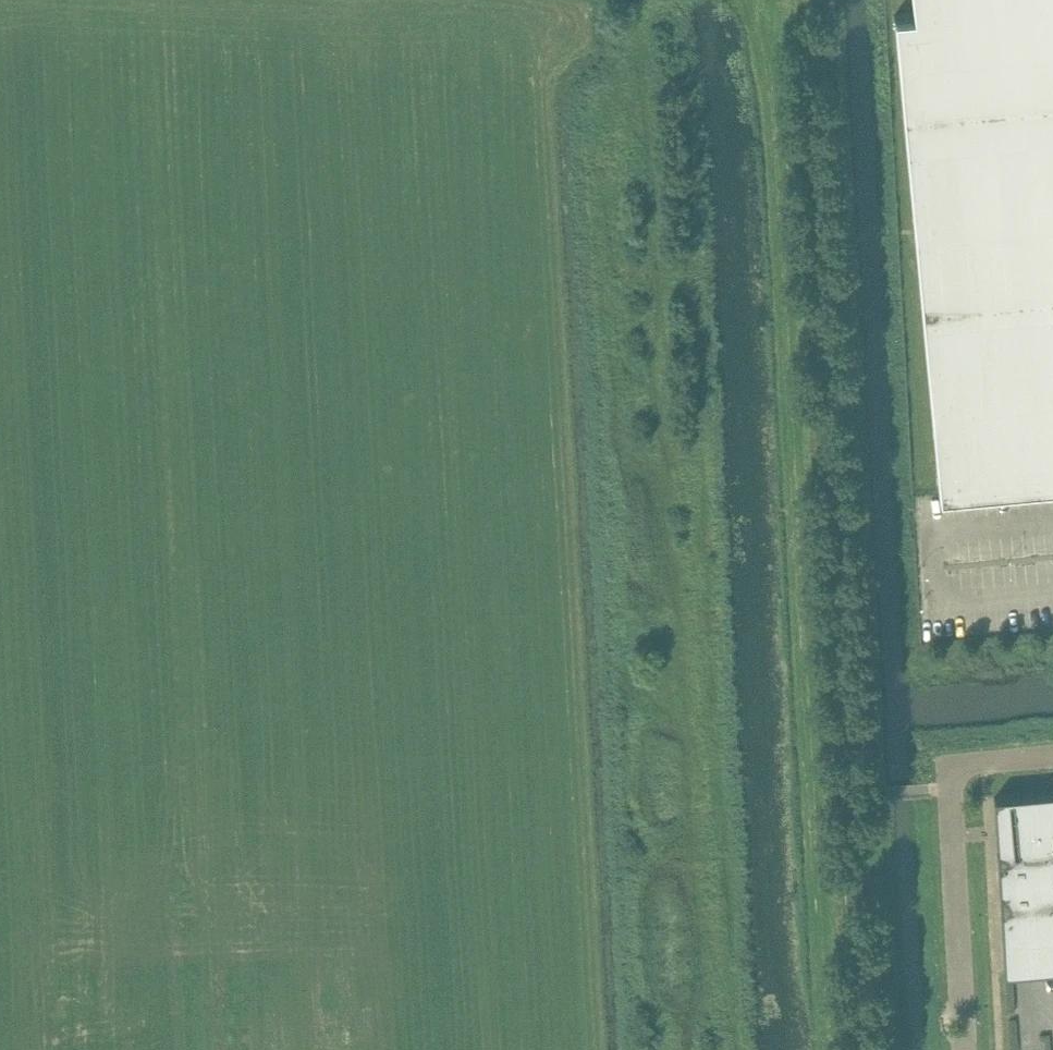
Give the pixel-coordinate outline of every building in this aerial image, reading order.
[(913,14),(894,16),(939,495),(1052,484),(1052,0),(912,0),(913,14)] [(1048,796),(1048,793),(994,798),(994,803),(1013,801),(1018,853),(997,855),(1004,973),(1052,969),(1052,795),(1048,796)]
